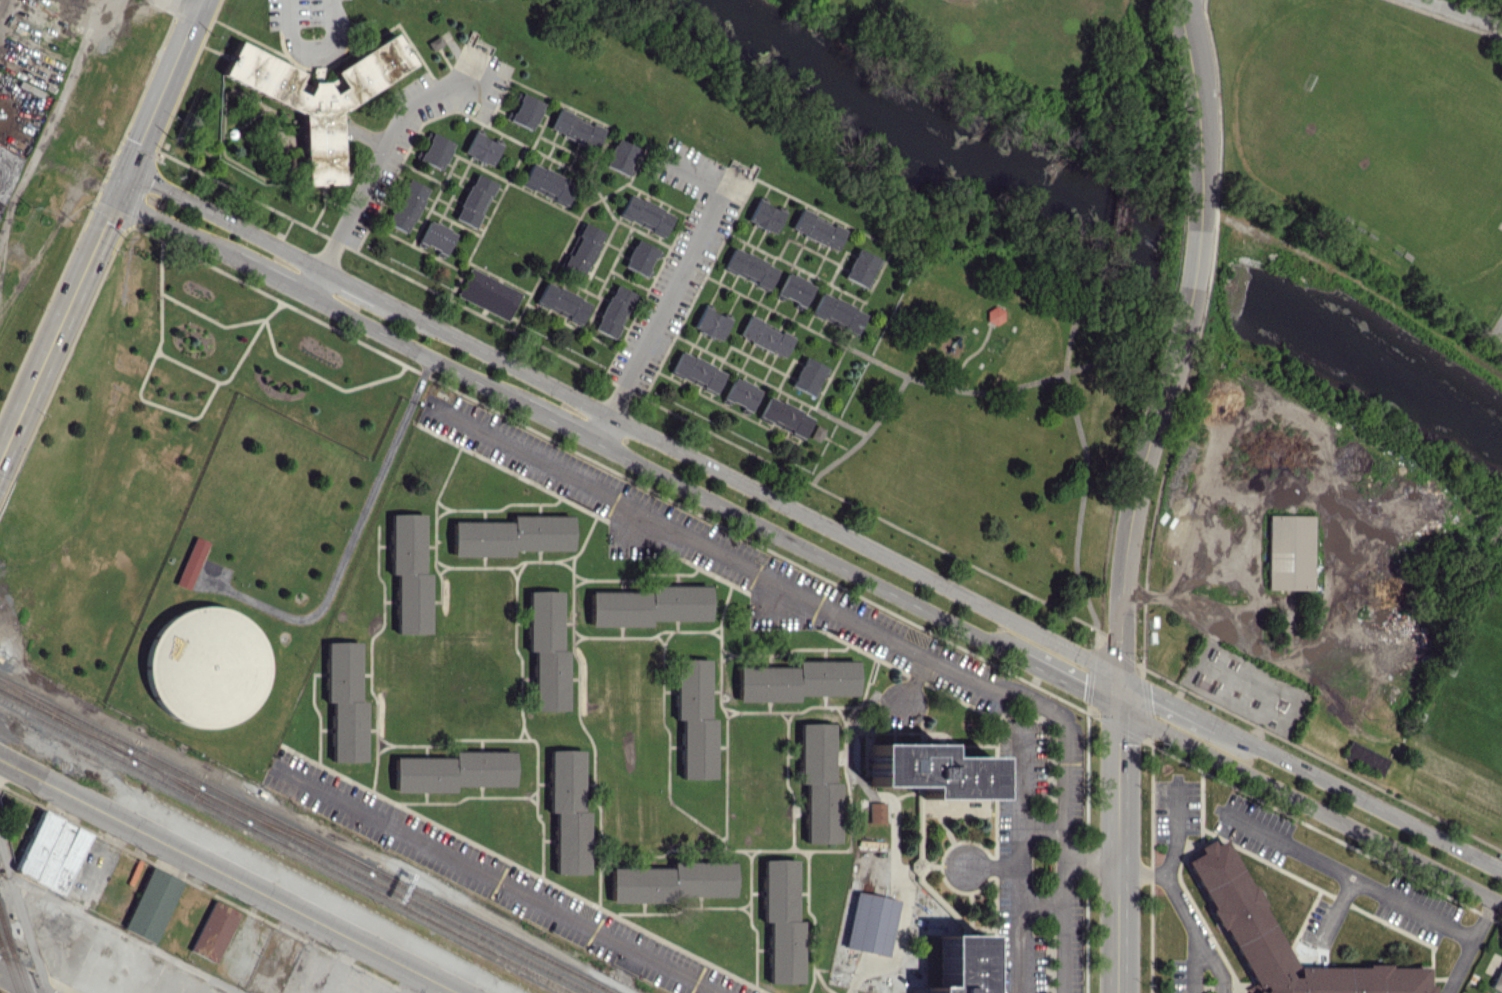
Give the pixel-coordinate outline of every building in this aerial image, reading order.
[(300,111),(302,185),(318,185),(339,184),(337,109),(408,69),(410,62),(404,52),(399,50),(399,46),(393,34),(330,69),(340,87),(330,93),(323,82),(309,82),(304,94),(292,90),(300,70),(234,43),(219,78),(300,111)] [(531,129),(542,102),(519,93),(508,120),(531,129)] [(602,129),(556,109),(547,130),(593,149),(602,129)] [(499,144),(471,132),(462,154),(490,166),(499,144)] [(441,169),(451,140),(428,133),(419,162),(441,169)] [(624,175),(637,148),(615,137),(601,164),(624,175)] [(0,144),(0,213),(23,153),(0,144)] [(565,204),(574,182),(528,163),(519,185),(565,204)] [(453,219),(473,227),(493,181),(472,173),(453,219)] [(407,233),(426,186),(403,177),(384,223),(407,233)] [(662,236),(672,214),(626,193),(616,216),(662,236)] [(782,211),(754,200),(746,223),(774,233),(782,211)] [(798,210),(789,229),(834,250),(843,230),(798,210)] [(445,254),(454,231),(426,220),(417,242),(445,254)] [(602,231),(581,222),(560,267),(581,277),(602,231)] [(656,249),(634,238),(621,266),(643,276),(656,249)] [(766,290),(776,268),(731,247),(721,268),(766,290)] [(843,279),(865,286),(876,257),(853,249),(843,279)] [(507,320),(520,291),(469,268),(456,297),(507,320)] [(775,295),(803,306),(812,284),(784,272),(775,295)] [(580,322),(589,302),(543,282),(534,302),(580,322)] [(633,293),(613,284),(592,329),(612,338),(633,293)] [(855,334),(865,313),(819,292),(809,313),(855,334)] [(719,340),(728,318),(700,307),(691,328),(719,340)] [(1002,322),(1001,307),(985,308),(985,322),(1002,322)] [(737,337),(782,357),(791,337),(746,317),(737,337)] [(724,372),(679,351),(669,372),(713,393),(724,372)] [(825,367),(802,356),(789,385),(812,396),(825,367)] [(722,398),(749,411),(759,389),(732,376),(722,398)] [(756,418),(802,438),(811,417),(766,396),(756,418)] [(809,424),(805,435),(819,441),(823,429),(809,424)] [(389,513),(388,574),(395,574),(394,633),(428,633),(428,573),(422,573),(423,514),(389,513)] [(1312,515),(1267,515),(1266,589),(1312,589),(1312,515)] [(570,516),(510,516),(510,521),(451,521),(451,555),(511,555),(511,549),(570,550),(570,516)] [(207,542),(193,536),(174,584),(188,589),(207,542)] [(588,625),(648,625),(648,619),(708,619),(708,588),(588,588),(588,625)] [(532,710),(565,710),(566,650),(559,650),(559,591),(526,591),(526,651),(532,651),(532,710)] [(170,613),(191,604),(214,603),(235,610),(254,623),(266,642),(271,665),(269,685),(259,706),(243,722),(223,731),(200,733),(183,730),(163,718),(149,701),(141,679),(141,656),(149,635),(170,613)] [(364,701),(357,701),(358,642),(324,641),(324,702),(330,702),(330,761),(363,762),(364,701)] [(707,718),(708,660),(675,659),(674,719),(680,719),(679,778),(713,779),(714,718),(707,718)] [(855,695),(855,661),(795,661),(795,667),(736,667),(736,701),(796,701),(796,695),(855,695)] [(837,782),(831,782),(831,723),(797,723),(797,783),(804,783),(803,842),(837,843),(837,782)] [(1388,759),(1349,740),(1341,757),(1380,776),(1388,759)] [(939,744),(869,744),(869,786),(920,786),(920,799),(990,798),(990,756),(939,756),(939,744)] [(581,750),(548,750),(547,812),(553,812),(552,873),(586,874),(587,811),(580,811),(581,750)] [(393,757),(393,791),(453,791),(453,785),(512,785),(512,752),(452,751),(452,758),(393,757)] [(884,822),(884,802),(868,803),(868,822),(884,822)] [(63,894),(90,833),(40,811),(13,872),(63,894)] [(1430,984),(1429,992),(1251,992),(1253,990),(1258,991),(1261,988),(1258,984),(1254,986),(1247,975),(1239,978),(1181,874),(1186,870),(1182,862),(1197,853),(1193,848),(1208,840),(1209,843),(1218,839),(1245,886),(1249,883),(1261,907),(1256,909),(1291,964),(1283,969),(1285,977),(1293,978),(1293,968),(1423,968),(1423,984),(1430,984)] [(800,920),(794,920),(795,859),(761,859),(760,921),(767,921),(766,983),(799,983),(800,920)] [(609,868),(609,902),(671,902),(671,896),(732,896),(733,862),(671,862),(671,868),(609,868)] [(122,929),(154,942),(181,880),(149,866),(122,929)] [(896,900),(853,891),(843,948),(886,956),(896,900)] [(238,912),(211,900),(189,951),(216,963),(238,912)] [(980,935),(938,935),(939,987),(926,987),(926,992),(981,992),(980,935)] [(1501,956),(1488,987),(1501,992),(1501,957),(1501,956)]
